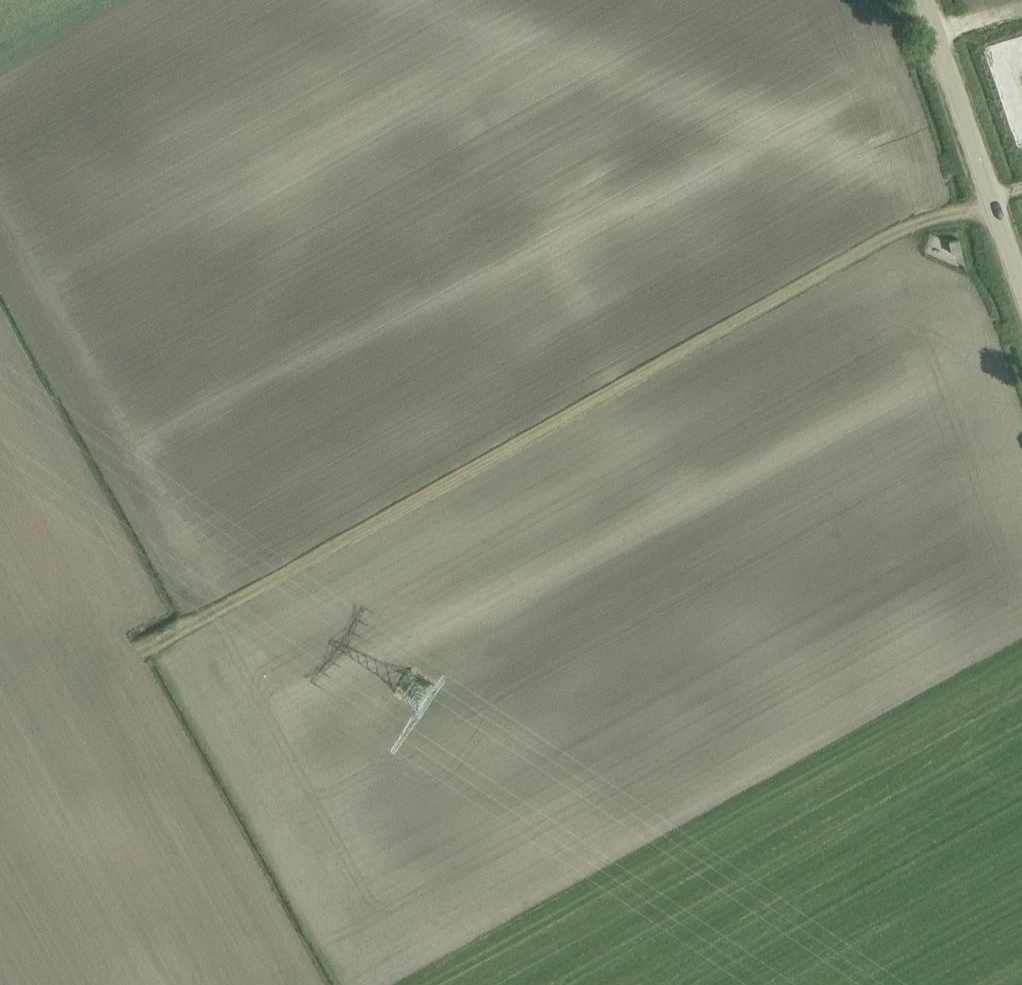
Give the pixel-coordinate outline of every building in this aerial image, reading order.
[(962,251),(959,238),(949,240),(952,253),(962,251)]
